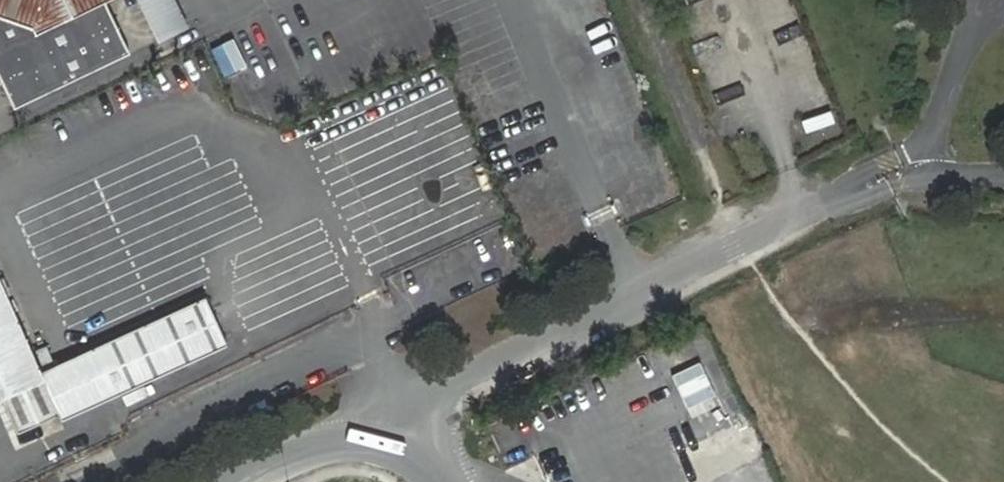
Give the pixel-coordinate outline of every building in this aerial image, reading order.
[(106,2),(110,0),(0,0),(0,83),(13,110),(131,53),(106,2)] [(176,0),(138,0),(157,41),(188,27),(176,0)] [(0,281),(0,400),(1,399),(17,434),(59,415),(62,422),(228,347),(206,297),(41,371),(0,281)] [(749,419),(676,451),(688,480),(761,448),(749,419)] [(746,462),(754,481),(762,481),(768,480),(758,457),(746,462)]
